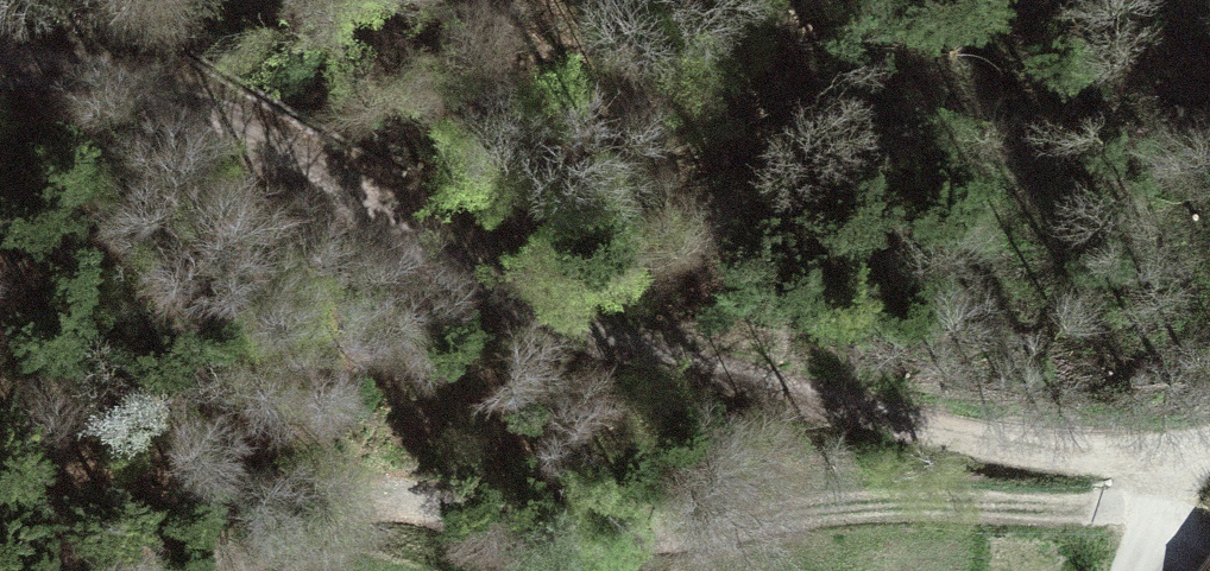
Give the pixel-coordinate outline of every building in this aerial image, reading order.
[(1200,570),(1209,570),(1209,557),(1200,570)]
